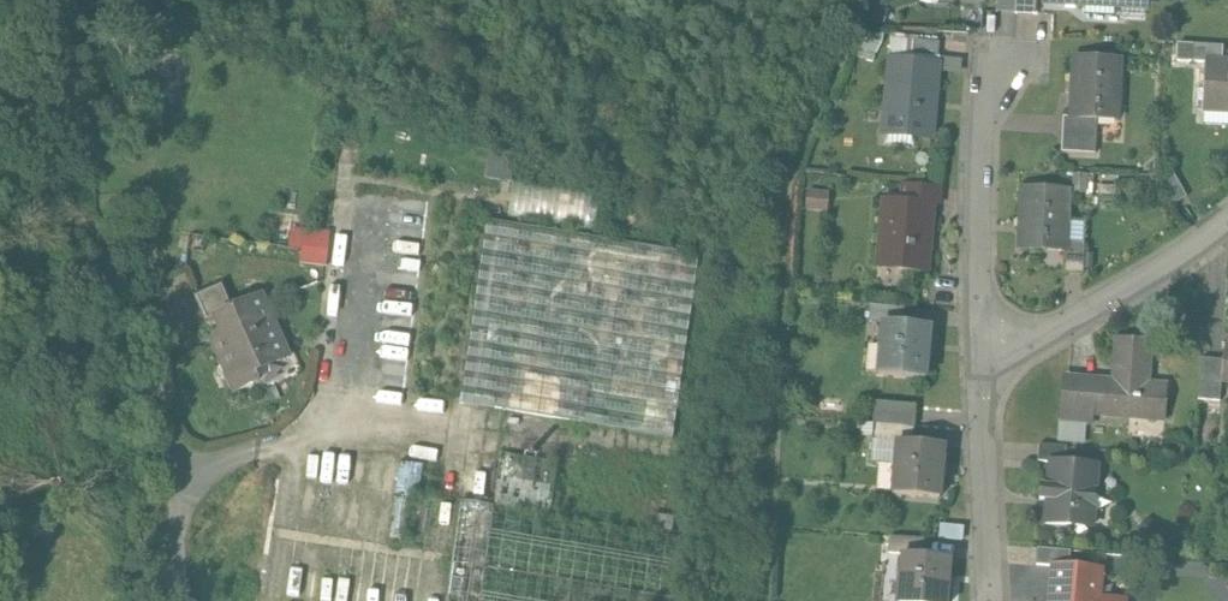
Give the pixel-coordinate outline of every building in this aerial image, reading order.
[(998,15),(1016,16),(1017,0),(999,0),(998,15)] [(1016,16),(1037,17),(1038,0),(1017,0),(1016,16)] [(938,44),(912,43),(912,57),(937,58),(938,44)] [(1220,47),(1177,45),(1177,64),(1204,65),(1204,64),(1219,65),(1220,47)] [(1116,60),(1073,58),(1073,66),(1072,66),(1072,83),(1074,83),(1073,118),(1080,119),(1080,120),(1097,120),(1097,119),(1117,120),(1118,91),(1116,91),(1116,60)] [(1219,65),(1204,64),(1204,65),(1202,108),(1227,110),(1227,65),(1219,65)] [(934,70),(892,67),(888,107),(886,107),(884,131),(911,133),(911,136),(931,138),(933,111),(930,110),(934,70)] [(1073,118),(1066,118),(1064,153),(1096,155),(1097,120),(1080,120),(1080,119),(1073,118)] [(1187,197),(1175,175),(1161,183),(1173,205),(1187,197)] [(517,180),(513,214),(597,225),(602,191),(517,180)] [(938,189),(905,186),(903,204),(923,206),(937,207),(938,189)] [(1068,192),(1022,191),(1021,215),(1025,215),(1024,249),(1021,249),(1021,252),(1067,253),(1067,244),(1068,224),(1065,224),(1065,195),(1068,195),(1068,192)] [(903,204),(886,203),(883,243),(881,243),(878,270),(926,275),(928,247),(919,246),(923,206),(903,204)] [(490,222),(469,403),(593,417),(593,414),(629,418),(632,395),(661,399),(661,402),(680,404),(698,245),(490,222)] [(305,249),(303,262),(333,265),(337,231),(295,227),(293,248),(305,249)] [(1086,245),(1067,244),(1067,253),(1066,276),(1085,276),(1086,245)] [(223,281),(194,293),(205,320),(215,316),(214,313),(233,305),(223,281)] [(233,305),(214,313),(215,316),(223,336),(212,340),(233,390),(259,379),(253,366),(288,352),(263,293),(233,305)] [(904,309),(872,306),(870,324),(883,325),(903,327),(904,309)] [(903,327),(883,325),(881,348),(883,348),(881,376),(924,379),(928,329),(903,327)] [(1149,342),(1119,339),(1115,384),(1103,383),(1100,415),(1136,418),(1136,415),(1164,418),(1166,388),(1146,387),(1149,342)] [(1222,361),(1201,359),(1198,401),(1219,403),(1220,381),(1222,361)] [(1095,382),(1065,380),(1060,440),(1076,442),(1078,422),(1092,424),(1095,382)] [(913,407),(876,404),(875,425),(911,428),(913,407)] [(911,428),(875,425),(873,443),(898,446),(910,447),(910,445),(911,428)] [(943,448),(910,445),(910,447),(898,446),(896,466),(897,466),(895,494),(939,498),(940,477),(945,478),(946,465),(942,464),(943,448)] [(1064,448),(1037,446),(1036,463),(1048,464),(1062,466),(1064,448)] [(1062,466),(1048,464),(1046,488),(1049,488),(1046,521),(1043,521),(1043,524),(1069,526),(1070,524),(1088,526),(1088,528),(1091,528),(1094,499),(1090,499),(1093,468),(1062,466)] [(924,540),(890,537),(888,555),(904,556),(922,558),(924,540)] [(1069,552),(1036,549),(1035,565),(1053,567),(1067,568),(1069,552)] [(904,556),(902,578),(903,578),(901,600),(945,600),(946,590),(949,590),(950,576),(947,576),(948,560),(922,558),(904,556)] [(1053,567),(1051,593),(1053,593),(1053,600),(1095,600),(1098,573),(1100,573),(1100,571),(1067,568),(1053,567)]
